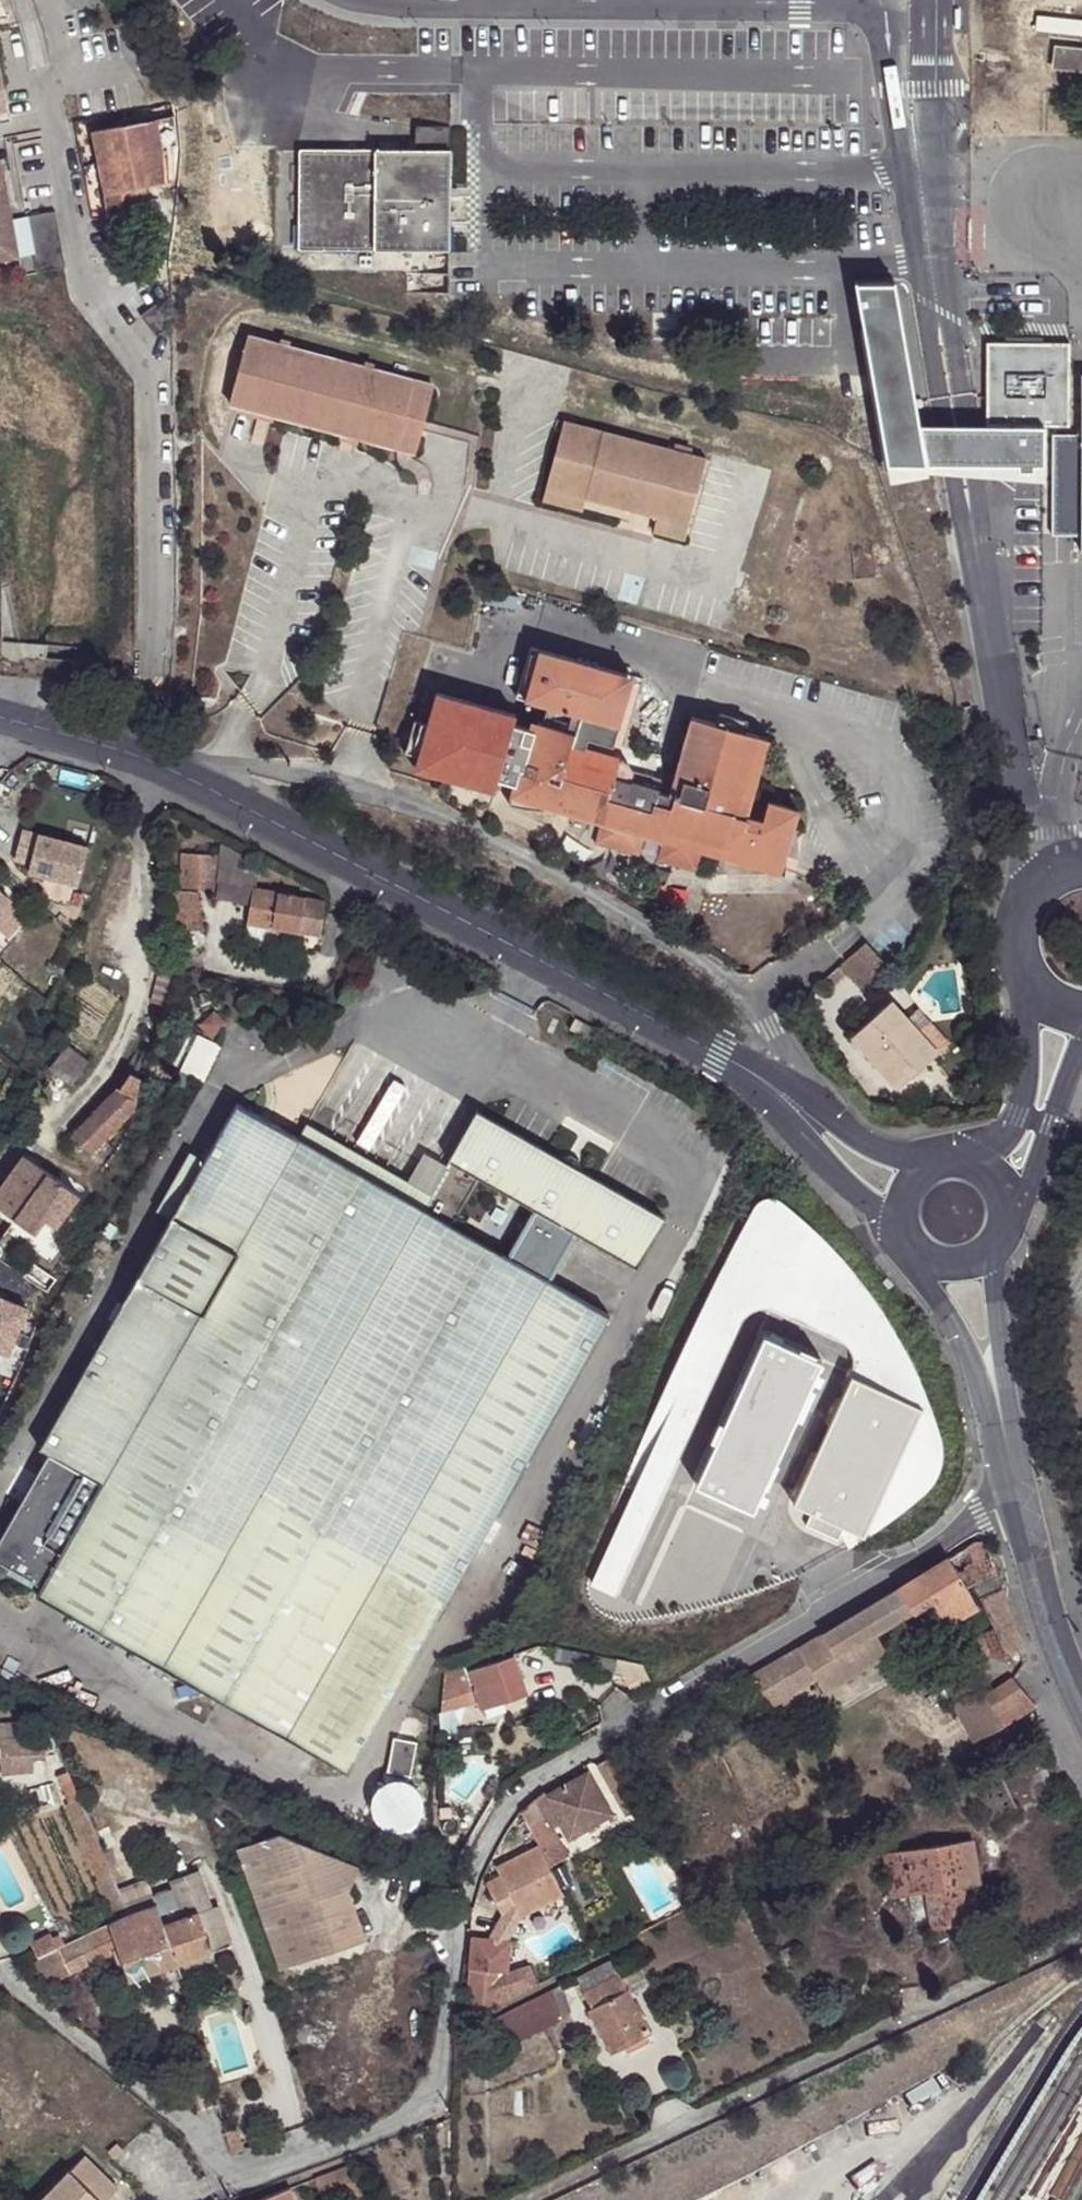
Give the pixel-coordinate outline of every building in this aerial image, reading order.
[(8,13),(5,5),(0,5),(0,14),(8,13)] [(1054,48),(1051,72),(1081,76),(1081,51),(1054,48)] [(0,59),(0,109),(5,108),(8,107),(10,105),(11,103),(11,100),(0,59)] [(11,100),(11,103),(10,105),(8,107),(5,108),(0,109),(0,118),(14,115),(11,100)] [(174,147),(176,119),(95,134),(111,219),(142,213),(139,197),(138,191),(147,190),(164,187),(159,158),(170,156),(169,149),(174,147)] [(423,134),(423,154),(452,155),(451,135),(423,134)] [(452,155),(423,154),(300,155),(300,254),(450,254),(452,155)] [(0,161),(0,262),(21,258),(14,219),(3,160),(0,161)] [(57,212),(28,217),(35,255),(38,274),(67,268),(57,212)] [(28,217),(14,219),(21,258),(35,255),(28,217)] [(855,296),(861,332),(901,324),(894,289),(855,296)] [(993,472),(988,431),(957,431),(921,430),(901,324),(861,332),(887,478),(965,474),(993,472)] [(392,456),(409,387),(245,339),(226,407),(392,456)] [(1003,348),(987,348),(988,431),(993,472),(1017,471),(1017,477),(1034,476),(1034,470),(1044,470),(1043,429),(1052,429),(1069,429),(1068,347),(1043,347),(1043,357),(1003,358),(1003,348)] [(1043,347),(1003,348),(1003,358),(1043,357),(1043,347)] [(1080,383),(1081,436),(1081,442),(1052,443),(1053,531),(1081,531),(1081,383),(1080,383)] [(545,488),(587,501),(668,521),(665,534),(686,540),(707,458),(562,420),(545,488)] [(632,676),(529,647),(516,698),(546,706),(578,716),(574,732),(569,748),(583,752),(587,738),(606,743),(612,724),(618,726),(632,676)] [(744,799),(760,738),(690,718),(673,779),(682,781),(680,788),(671,786),(670,795),(658,792),(637,786),(639,779),(630,778),(630,774),(625,768),(618,765),(618,762),(583,752),(569,748),(574,732),(541,724),(536,722),(534,731),(512,726),(513,716),(433,698),(424,730),(416,761),(412,775),(492,796),(496,784),(515,789),(512,801),(547,810),(600,824),(595,846),(639,858),(643,842),(645,836),(664,841),(663,847),(658,863),(697,873),(703,852),(705,844),(788,866),(790,857),(788,857),(795,832),(801,811),(769,804),(764,824),(746,819),(751,800),(744,799)] [(578,716),(546,706),(541,724),(574,732),(578,716)] [(612,724),(606,743),(613,745),(618,726),(612,724)] [(416,761),(424,730),(411,726),(403,758),(416,761)] [(767,740),(760,738),(744,799),(751,800),(767,740)] [(639,779),(637,786),(658,792),(659,785),(639,779)] [(547,810),(512,801),(510,809),(525,811),(534,812),(547,813),(547,810)] [(89,846),(24,828),(16,857),(31,861),(29,869),(79,883),(89,846)] [(798,832),(795,832),(788,857),(790,857),(800,860),(801,849),(800,839),(798,832)] [(664,841),(645,836),(643,842),(663,847),(664,841)] [(263,861),(223,841),(220,894),(252,898),(254,890),(257,891),(263,861)] [(787,874),(788,866),(705,844),(703,852),(787,874)] [(179,888),(202,889),(216,890),(218,853),(182,851),(179,888)] [(12,900),(13,899),(0,887),(0,914),(12,900)] [(205,913),(202,889),(179,888),(174,887),(178,915),(205,913)] [(323,902),(257,891),(254,890),(252,898),(248,921),(272,926),(272,929),(300,933),(318,936),(323,902)] [(12,900),(0,914),(0,926),(11,935),(29,915),(12,900)] [(205,913),(178,915),(179,927),(196,926),(206,923),(205,913)] [(300,933),(272,929),(272,926),(248,921),(245,940),(298,949),(300,933)] [(866,944),(841,968),(850,977),(874,953),(866,944)] [(866,995),(890,971),(874,953),(850,977),(866,995)] [(157,1000),(167,967),(155,964),(150,986),(148,998),(157,1000)] [(890,1003),(851,1038),(898,1089),(936,1053),(906,1020),(890,1003)] [(906,1020),(936,1053),(946,1044),(916,1011),(906,1020)] [(50,1065),(72,1081),(89,1059),(67,1042),(50,1065)] [(124,1117),(129,1112),(132,1099),(135,1094),(138,1075),(128,1070),(118,1086),(104,1099),(124,1117)] [(93,1150),(124,1117),(104,1099),(73,1133),(93,1150)] [(430,1200),(422,1212),(296,1140),(233,1104),(38,1452),(48,1457),(0,1540),(0,1566),(39,1589),(34,1599),(182,1684),(193,1681),(202,1679),(205,1688),(207,1698),(343,1776),(607,1316),(547,1283),(576,1235),(634,1269),(661,1221),(477,1117),(430,1200)] [(422,1212),(430,1200),(304,1127),(296,1140),(422,1212)] [(0,1182),(0,1208),(12,1217),(31,1231),(42,1218),(52,1225),(76,1194),(22,1153),(0,1182)] [(751,1204),(746,1209),(714,1271),(679,1344),(632,1457),(644,1463),(755,1213),(778,1223),(743,1301),(764,1310),(799,1232),(817,1250),(838,1273),(854,1293),(872,1318),(857,1352),(854,1359),(908,1383),(900,1403),(916,1410),(859,1538),(840,1530),(836,1539),(845,1552),(856,1545),(897,1514),(916,1498),(925,1488),(933,1474),(937,1465),(941,1450),(911,1377),(874,1313),(863,1298),(839,1269),(813,1241),(801,1228),(773,1203),(766,1201),(760,1201),(751,1204)] [(778,1223),(755,1213),(644,1463),(588,1589),(611,1599),(743,1301),(778,1223)] [(31,1231),(12,1217),(3,1228),(33,1251),(52,1225),(42,1218),(31,1231)] [(817,1250),(799,1232),(764,1310),(857,1352),(872,1318),(854,1293),(838,1273),(817,1250)] [(6,1369),(29,1311),(0,1300),(0,1367),(6,1369)] [(815,1362),(757,1336),(690,1487),(747,1514),(815,1362)] [(908,1383),(854,1359),(788,1507),(807,1515),(801,1529),(834,1544),(836,1539),(840,1530),(859,1538),(916,1410),(900,1403),(908,1383)] [(973,1542),(750,1673),(769,1705),(817,1678),(824,1691),(891,1652),(879,1632),(933,1600),(946,1620),(975,1602),(967,1586),(973,1583),(995,1630),(998,1640),(1012,1655),(1023,1653),(989,1546),(986,1544),(980,1541),(973,1542)] [(9,1678),(22,1643),(0,1634),(0,1675),(9,1678)] [(619,1660),(549,1644),(541,1658),(628,1680),(619,1660)] [(500,1680),(506,1698),(511,1698),(524,1692),(525,1689),(520,1667),(516,1655),(472,1669),(478,1686),(500,1680)] [(628,1680),(630,1684),(649,1674),(643,1665),(619,1660),(628,1680)] [(446,1673),(442,1711),(481,1698),(478,1686),(472,1669),(471,1665),(446,1673)] [(636,1696),(655,1685),(649,1674),(630,1684),(636,1696)] [(1002,1726),(1037,1704),(1015,1678),(986,1693),(982,1686),(953,1701),(973,1741),(1002,1726)] [(182,1684),(207,1698),(205,1688),(202,1679),(193,1681),(182,1684)] [(478,1686),(481,1698),(484,1706),(506,1698),(500,1680),(478,1686)] [(57,1734),(28,1737),(29,1729),(23,1728),(24,1721),(0,1722),(0,1757),(2,1757),(35,1755),(65,1753),(57,1734)] [(415,1774),(421,1741),(397,1737),(391,1770),(415,1774)] [(35,1755),(2,1757),(3,1771),(36,1769),(35,1755)] [(530,1804),(522,1812),(541,1847),(552,1868),(569,1859),(561,1845),(565,1843),(548,1815),(553,1812),(570,1842),(616,1816),(592,1773),(548,1798),(546,1794),(530,1804)] [(70,1804),(82,1799),(69,1774),(58,1778),(70,1804)] [(428,1806),(427,1795),(423,1787),(414,1780),(404,1777),(393,1778),(390,1780),(381,1787),(377,1797),(376,1807),(380,1818),(387,1825),(397,1829),(408,1828),(418,1824),(425,1816),(428,1806)] [(31,1789),(36,1809),(62,1804),(57,1783),(31,1789)] [(126,1918),(82,1799),(70,1804),(69,1804),(112,1923),(126,1918)] [(348,1888),(358,1864),(281,1833),(238,1849),(281,1969),(365,1940),(348,1888)] [(968,1841),(901,1851),(907,1894),(910,1894),(928,1891),(935,1890),(937,1901),(960,1897),(958,1887),(973,1883),(968,1841)] [(552,1868),(541,1847),(496,1870),(502,1880),(489,1887),(500,1907),(514,1900),(520,1912),(525,1920),(568,1898),(552,1868)] [(907,1894),(901,1851),(886,1854),(892,1896),(907,1894)] [(106,1988),(180,1961),(211,1950),(231,1943),(218,1907),(216,1908),(203,1872),(173,1883),(176,1889),(155,1896),(164,1921),(135,1931),(130,1916),(126,1918),(112,1923),(86,1932),(95,1956),(106,1988)] [(935,1890),(928,1891),(930,1901),(937,1901),(935,1890)] [(126,1907),(130,1916),(135,1931),(164,1921),(155,1896),(126,1907)] [(964,1925),(960,1897),(937,1901),(930,1901),(925,1903),(928,1928),(964,1925)] [(514,1900),(500,1907),(506,1918),(520,1912),(514,1900)] [(36,1951),(56,1944),(51,1930),(31,1938),(36,1951)] [(66,1967),(95,1956),(86,1932),(64,1940),(64,1941),(56,1944),(36,1951),(35,1951),(44,1975),(66,1967)] [(783,1953),(789,1968),(803,1962),(796,1946),(783,1953)] [(211,1950),(180,1961),(183,1971),(186,1980),(218,1968),(211,1950)] [(465,2001),(480,1997),(478,1957),(470,1956),(465,2001)] [(478,1957),(480,1997),(490,1994),(486,1958),(478,1957)] [(486,1958),(490,1994),(498,1990),(502,1960),(486,1958)] [(586,1992),(622,1973),(616,1960),(580,1978),(586,1992)] [(638,2007),(622,1973),(586,1992),(594,2010),(591,2012),(614,2055),(654,2035),(644,2017),(649,2014),(644,2004),(638,2007)] [(502,2030),(507,2041),(510,2047),(562,2023),(560,2020),(574,2013),(563,1988),(497,2021),(502,2030)] [(497,2047),(507,2041),(502,2030),(491,2035),(497,2047)] [(87,2159),(44,2199),(109,2199),(118,2190),(87,2159)] [(290,2187),(254,2199),(295,2199),(290,2187)]
